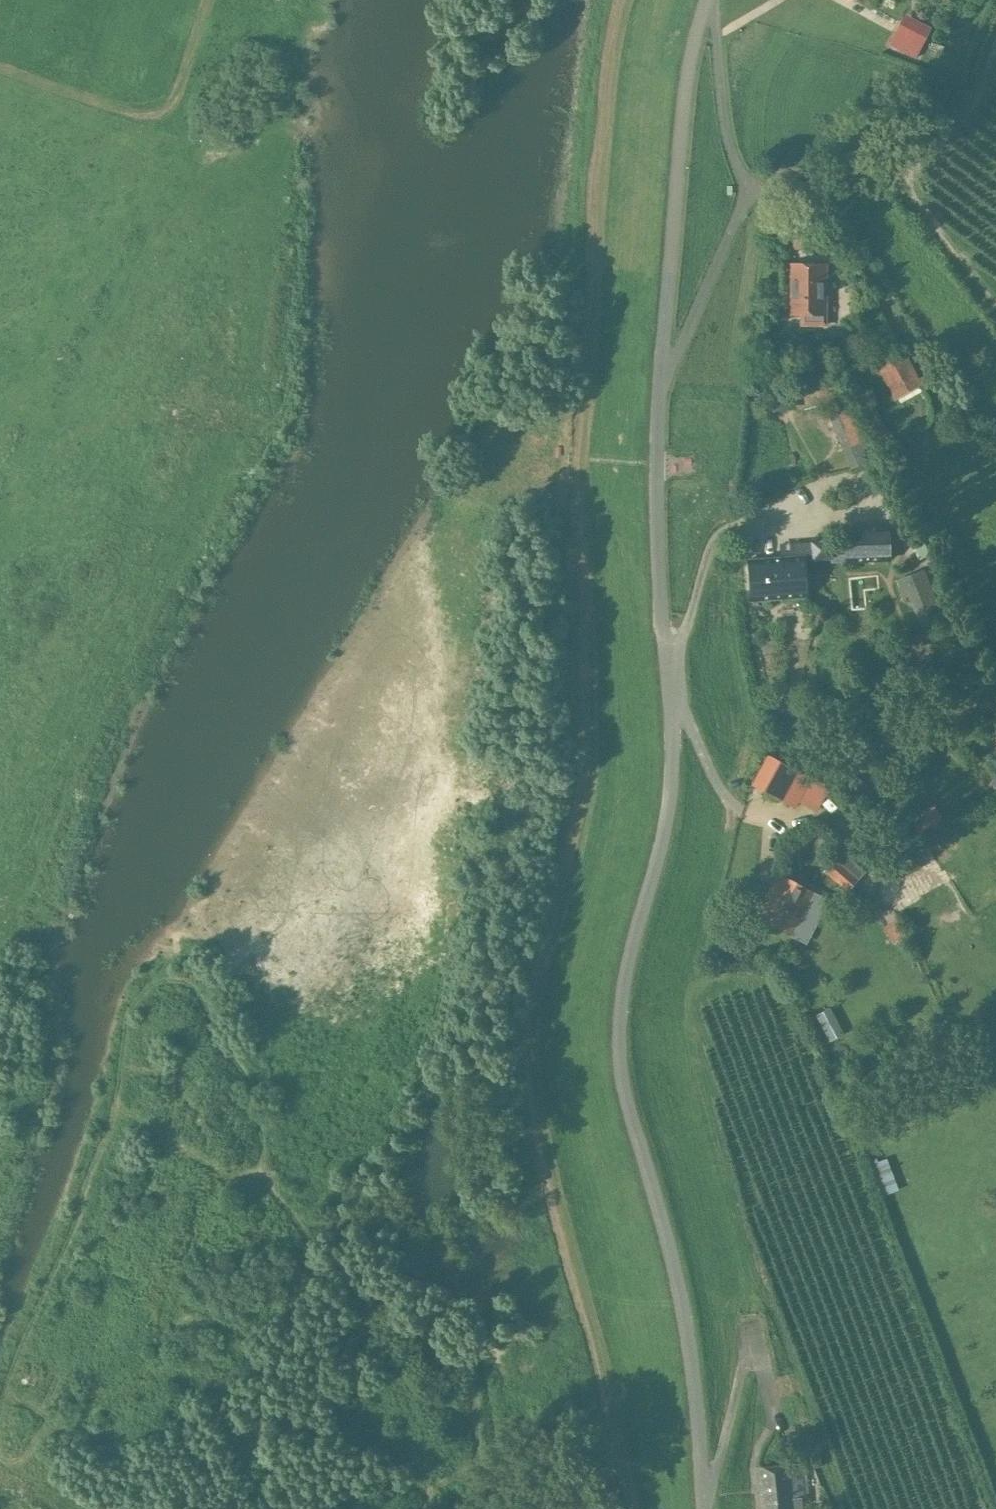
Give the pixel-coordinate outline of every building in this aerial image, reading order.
[(932,28),(905,13),(894,34),(922,48),(932,28)] [(827,264),(789,264),(789,314),(802,314),(802,325),(826,325),(827,264)] [(923,383),(902,347),(876,363),(897,398),(923,383)] [(845,528),(846,561),(890,559),(889,526),(845,528)] [(830,540),(811,542),(812,544),(813,559),(817,559),(831,558),(830,540)] [(808,596),(805,556),(749,560),(752,600),(808,596)] [(946,619),(925,571),(899,582),(906,599),(910,597),(923,628),(946,619)] [(828,786),(768,754),(752,785),(795,809),(799,801),(816,809),(828,786)] [(984,768),(995,791),(995,790),(995,762),(984,768)] [(855,778),(850,788),(864,795),(869,785),(855,778)] [(866,872),(842,850),(824,871),(848,892),(866,872)] [(814,892),(779,872),(755,916),(790,936),(814,892)] [(830,1041),(844,1033),(830,1007),(816,1015),(830,1041)] [(805,1462),(759,1467),(763,1508),(803,1508),(802,1498),(809,1498),(805,1462)]
